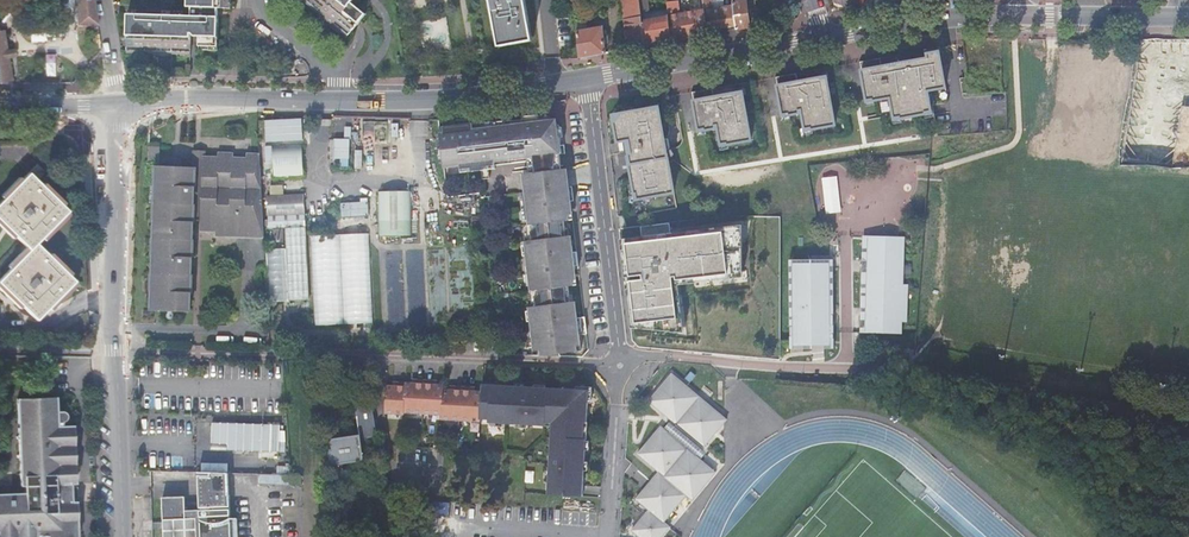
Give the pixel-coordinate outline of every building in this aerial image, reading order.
[(98,25),(94,0),(76,0),(77,25),(98,25)] [(186,12),(128,10),(127,47),(145,47),(145,44),(153,44),(153,48),(169,48),(190,49),(191,28),(199,28),(199,46),(218,47),(218,25),(219,5),(227,5),(227,0),(187,0),(187,4),(192,4),(191,12),(186,12)] [(335,23),(336,22),(350,34),(366,15),(352,3),(354,0),(307,0),(335,23)] [(499,43),(499,47),(532,41),(532,37),(527,12),(525,0),(490,0),(499,43)] [(645,46),(642,21),(643,21),(642,16),(640,0),(623,0),(629,50),(645,47),(645,46)] [(642,16),(646,16),(646,13),(650,12),(648,0),(640,0),(642,16)] [(672,41),(696,37),(708,36),(704,12),(680,15),(678,2),(677,2),(677,0),(667,0),(669,17),(672,41)] [(708,36),(736,30),(734,7),(714,9),(713,0),(703,0),(704,12),(708,36)] [(736,30),(743,29),(747,29),(751,28),(747,0),(733,0),(734,7),(736,30)] [(882,5),(881,0),(861,0),(862,2),(863,8),(882,5)] [(658,44),(672,41),(669,17),(659,19),(659,13),(651,15),(652,20),(643,21),(642,21),(645,46),(658,44)] [(576,28),(579,59),(583,58),(606,54),(605,40),(604,26),(581,30),(580,27),(576,28)] [(1,83),(1,84),(7,84),(7,82),(13,81),(13,77),(12,74),(10,57),(16,56),(15,50),(9,51),(6,30),(0,31),(0,83),(1,83)] [(890,65),(882,67),(880,58),(860,61),(866,92),(867,99),(867,100),(870,99),(873,99),(873,100),(874,100),(891,97),(894,117),(900,116),(901,118),(925,114),(926,114),(925,112),(931,111),(931,110),(927,90),(946,87),(939,52),(928,54),(929,58),(901,63),(895,64),(896,66),(891,67),(890,65)] [(45,58),(45,65),(63,66),(63,58),(45,58)] [(796,73),(776,77),(780,100),(782,108),(783,114),(786,113),(789,113),(789,115),(790,115),(799,113),(799,110),(802,109),(805,128),(811,127),(812,129),(835,125),(827,79),(827,78),(821,79),(820,78),(798,82),(796,73)] [(736,93),(714,97),(712,88),(692,92),(696,115),(698,123),(699,129),(705,128),(705,130),(706,130),(715,128),(715,125),(718,124),(721,143),(721,144),(727,142),(728,144),(751,140),(743,94),(737,95),(737,93),(736,93)] [(653,108),(652,108),(620,114),(621,115),(621,116),(617,122),(616,122),(615,122),(618,142),(624,141),(630,140),(632,154),(628,155),(628,158),(629,164),(635,193),(636,193),(638,199),(674,192),(668,157),(672,157),(670,148),(668,138),(665,139),(659,109),(653,110),(653,108)] [(528,116),(529,120),(522,120),(480,123),(480,129),(472,130),(472,123),(454,125),(446,126),(447,129),(447,133),(442,134),(434,135),(436,150),(438,163),(442,163),(442,168),(459,166),(459,170),(480,167),(487,166),(487,163),(493,162),(526,158),(526,162),(533,161),(534,171),(532,171),(531,169),(527,169),(522,170),(524,191),(522,192),(523,200),(525,220),(527,219),(528,224),(525,224),(526,233),(527,240),(524,241),(524,245),(525,255),(527,265),(529,285),(531,285),(531,290),(529,290),(530,298),(531,306),(528,306),(528,310),(529,321),(531,331),(532,340),(532,347),(533,351),(539,350),(539,355),(558,356),(558,353),(580,350),(578,334),(586,334),(585,328),(585,324),(577,325),(576,318),(574,301),(569,302),(567,286),(571,285),(576,285),(574,269),(578,268),(577,264),(577,259),(573,259),(572,252),(570,235),(565,236),(563,220),(567,220),(572,219),(570,201),(570,197),(568,186),(566,167),(560,168),(559,154),(561,154),(559,138),(558,130),(562,128),(546,116),(544,120),(539,119),(539,115),(528,116)] [(357,148),(356,164),(384,164),(384,151),(394,151),(394,116),(337,116),(337,137),(332,137),(332,157),(342,157),(342,164),(351,164),(351,139),(363,139),(363,148),(357,148)] [(630,140),(624,141),(626,156),(628,155),(632,154),(630,140)] [(264,233),(260,152),(247,152),(247,157),(234,156),(234,152),(218,151),(218,156),(205,155),(204,155),(204,168),(193,167),(180,167),(180,161),(176,161),(172,160),(171,167),(156,166),(155,184),(149,184),(149,202),(155,203),(151,310),(190,311),(193,216),(194,204),(197,204),(197,209),(202,209),(202,216),(201,231),(216,231),(215,235),(231,236),(231,232),(236,232),(236,236),(255,237),(255,233),(264,233)] [(204,155),(205,155),(205,151),(194,151),(193,167),(204,168),(204,155)] [(494,169),(493,162),(487,163),(487,166),(480,167),(480,170),(487,169),(487,170),(494,169)] [(62,207),(41,187),(36,182),(45,173),(37,165),(22,181),(3,200),(0,203),(0,223),(15,238),(28,251),(28,252),(10,270),(0,280),(0,285),(22,307),(36,321),(48,308),(74,282),(69,277),(49,256),(36,244),(41,238),(67,212),(62,207)] [(489,179),(487,170),(487,169),(480,170),(481,180),(489,179)] [(839,174),(824,176),(827,212),(842,211),(839,174)] [(1,198),(3,200),(22,181),(20,179),(1,198)] [(41,187),(62,207),(65,204),(44,184),(41,187)] [(413,236),(413,189),(380,189),(381,236),(413,236)] [(305,194),(301,194),(284,195),(267,196),(271,264),(309,262),(305,194)] [(342,200),(343,215),(370,214),(370,200),(342,200)] [(193,216),(202,216),(202,209),(197,209),(197,204),(194,204),(193,216)] [(70,215),(67,212),(41,238),(44,241),(70,215)] [(15,238),(0,223),(0,228),(12,240),(15,238)] [(640,226),(641,237),(671,233),(669,223),(640,226)] [(641,237),(620,239),(625,277),(630,277),(628,266),(626,244),(740,230),(740,273),(676,280),(676,277),(672,277),(678,330),(635,326),(630,281),(625,281),(631,328),(684,333),(678,285),(742,277),(742,225),(671,233),(641,237)] [(740,230),(626,244),(628,266),(630,277),(630,281),(635,326),(678,330),(672,277),(676,277),(676,280),(740,273),(740,230)] [(374,322),(372,231),(314,233),(316,324),(374,322)] [(892,243),(858,240),(855,336),(872,337),(888,338),(888,327),(892,327),(893,291),(889,290),(892,243)] [(7,268),(10,270),(28,252),(25,249),(7,268)] [(51,254),(49,256),(69,277),(71,274),(51,254)] [(309,262),(271,264),(273,297),(311,295),(309,262)] [(790,264),(791,346),(825,347),(824,265),(790,264)] [(76,285),(74,282),(48,308),(51,311),(76,285)] [(22,307),(0,285),(0,290),(19,309),(22,307)] [(577,325),(585,324),(584,317),(576,318),(577,325)] [(686,495),(693,501),(716,473),(696,457),(727,420),(671,374),(648,402),(675,424),(668,433),(660,427),(637,455),(658,472),(635,500),(648,510),(631,531),(638,536),(662,536),(670,528),(664,523),(686,495)] [(392,386),(386,385),(385,414),(404,415),(404,413),(441,415),(441,420),(480,422),(480,419),(489,419),(489,422),(490,423),(504,423),(516,424),(527,425),(545,426),(546,423),(555,423),(554,437),(551,437),(549,471),(549,483),(548,495),(582,497),(583,486),(584,471),(584,462),(585,456),(585,450),(586,441),(586,439),(583,439),(584,422),(587,422),(588,403),(589,391),(576,390),(546,388),(534,387),(529,387),(524,387),(515,386),(482,384),(481,391),(475,391),(473,391),(471,391),(471,387),(453,386),(453,390),(451,390),(449,390),(443,389),(444,385),(437,384),(435,384),(433,384),(434,380),(415,379),(415,383),(413,383),(411,383),(396,382),(396,386),(394,386),(392,386)] [(576,386),(576,390),(589,391),(588,403),(591,403),(592,387),(576,386)] [(71,487),(71,484),(75,484),(73,426),(63,426),(62,422),(63,422),(64,422),(64,421),(65,421),(65,420),(66,420),(66,419),(66,418),(67,418),(67,417),(67,416),(66,415),(66,414),(65,413),(64,413),(64,412),(63,412),(62,412),(57,412),(56,398),(16,399),(17,424),(23,424),(23,428),(18,429),(20,487),(24,486),(24,494),(0,495),(0,536),(78,536),(76,502),(72,502),(72,499),(71,493),(71,487)] [(356,407),(360,436),(377,434),(372,406),(356,407)] [(280,449),(280,422),(212,420),(211,441),(228,442),(228,444),(228,448),(280,449)] [(555,423),(546,423),(545,426),(551,427),(551,437),(554,437),(555,423)] [(328,440),(332,464),(363,460),(360,436),(344,438),(328,440)] [(231,516),(230,493),(229,470),(198,469),(200,499),(200,508),(186,509),(185,495),(162,495),(163,520),(164,526),(164,536),(232,536),(231,516)] [(302,473),(291,472),(259,471),(258,481),(302,483),(302,473)]
